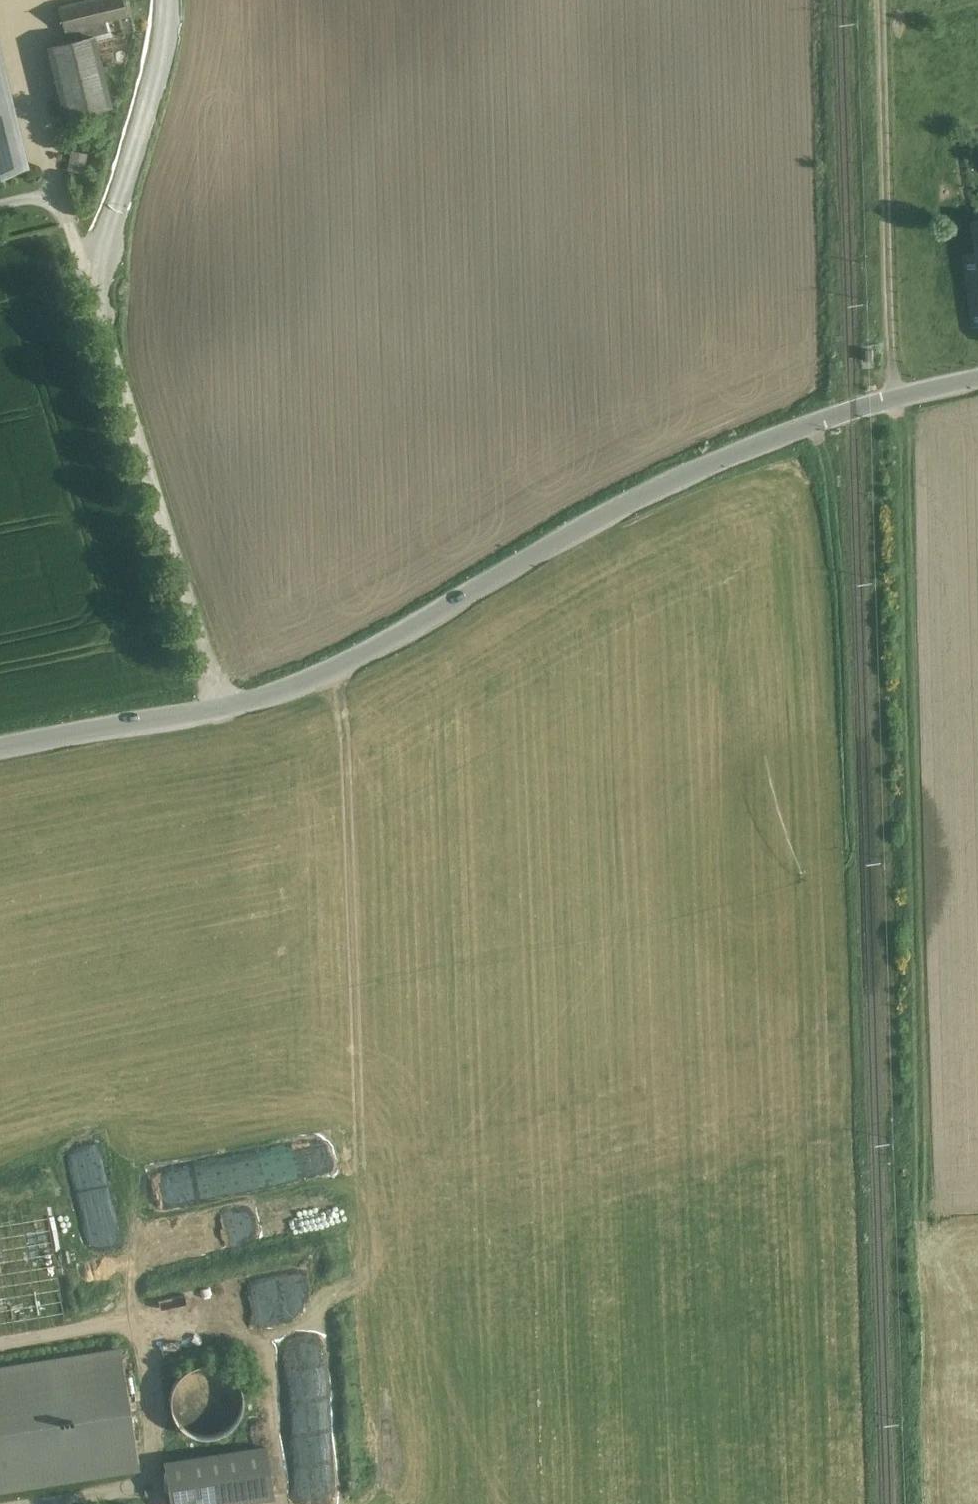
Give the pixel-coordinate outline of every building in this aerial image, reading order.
[(59,7),(65,30),(90,24),(127,15),(123,0),(87,0),(59,7)] [(90,24),(65,30),(68,41),(93,35),(90,24)] [(68,41),(50,46),(66,115),(110,105),(105,84),(93,35),(68,41)] [(25,166),(7,90),(0,92),(0,171),(25,166)] [(963,256),(974,327),(977,327),(977,254),(963,256)] [(0,1368),(0,1489),(138,1467),(119,1349),(0,1368)] [(171,1410),(177,1422),(188,1432),(201,1436),(215,1436),(228,1430),(238,1420),(244,1406),(243,1391),(237,1377),(225,1367),(211,1363),(195,1364),(183,1371),(174,1382),(170,1396),(171,1410)] [(165,1462),(171,1503),(207,1503),(272,1494),(265,1447),(165,1462)]
